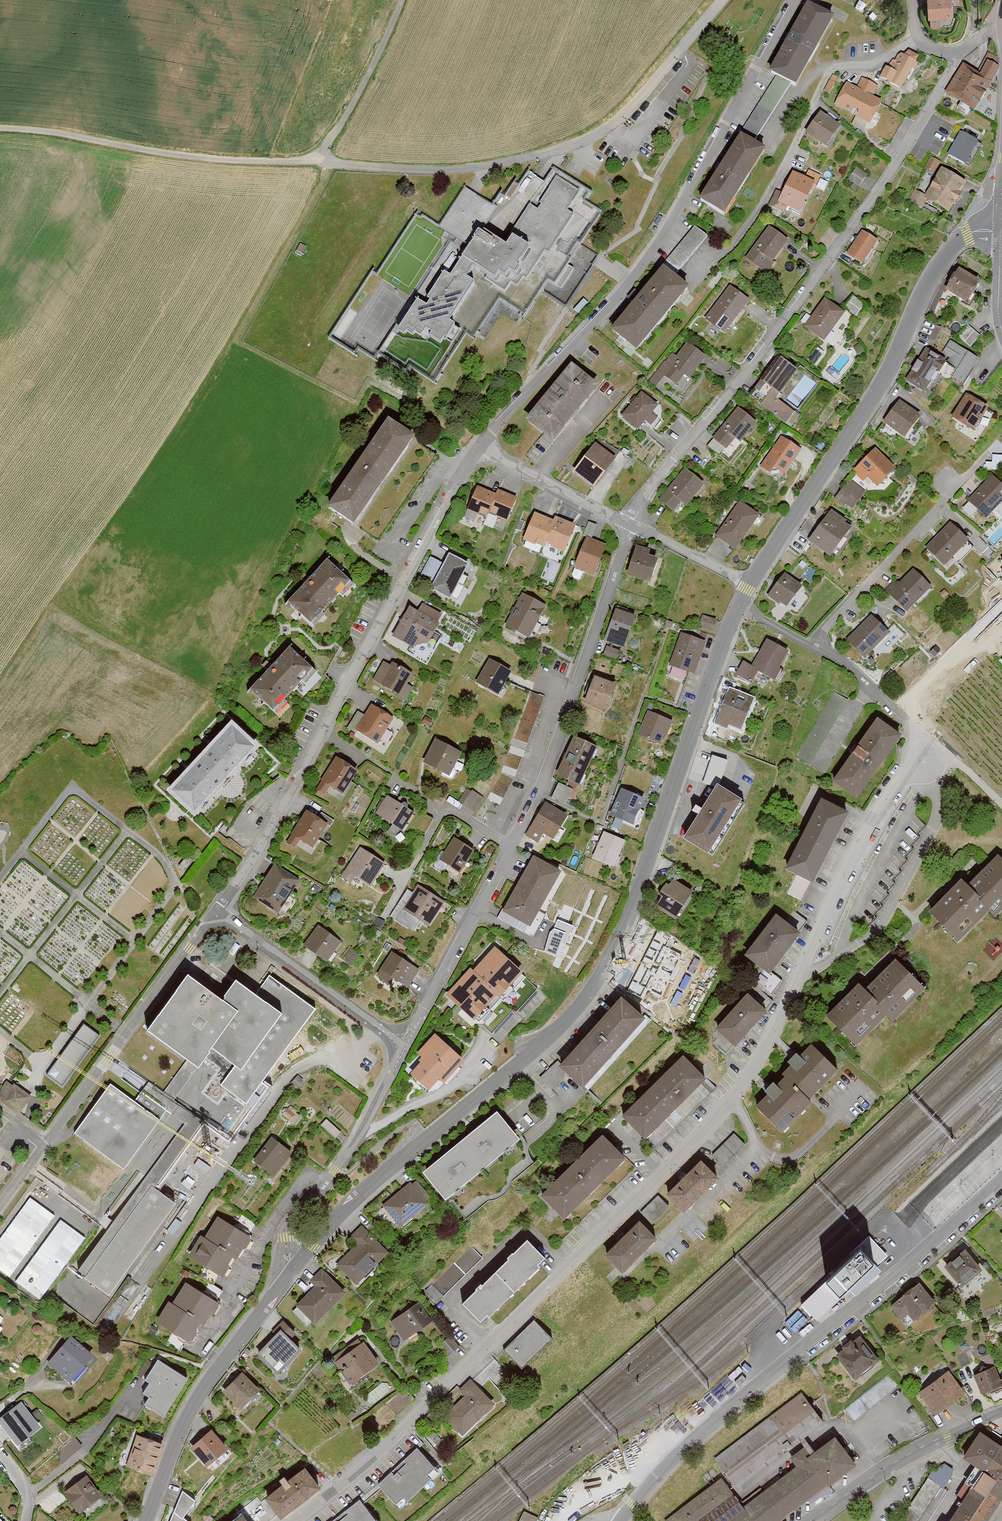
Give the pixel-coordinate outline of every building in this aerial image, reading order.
[(926,26),(953,25),(951,0),(925,0),(926,26)] [(798,86),(831,20),(806,8),(773,73),(798,86)] [(904,58),(900,55),(892,66),(889,63),(882,73),(902,88),(922,61),(909,51),(904,58)] [(961,64),(945,93),(975,110),(997,71),(985,64),(979,75),(961,64)] [(825,91),(832,94),(839,76),(832,73),(825,91)] [(847,81),(835,103),(869,122),(882,99),(873,95),(878,86),(862,77),(856,87),(847,81)] [(841,126),(823,114),(807,140),(825,151),(841,126)] [(763,142),(738,129),(697,196),(723,211),(763,142)] [(977,140),(961,131),(948,154),(964,163),(977,140)] [(936,173),(941,160),(930,156),(925,168),(936,173)] [(849,180),(861,185),(867,172),(855,166),(849,180)] [(948,212),(965,180),(941,167),(924,199),(948,212)] [(814,181),(790,169),(776,203),(798,214),(814,181)] [(864,175),(861,187),(868,189),(872,178),(864,175)] [(493,280),(486,276),(484,279),(505,293),(510,284),(516,288),(523,277),(527,280),(545,253),(550,257),(577,215),(568,209),(580,192),(558,178),(538,208),(528,201),(508,234),(527,246),(515,264),(520,268),(515,274),(509,270),(504,278),(497,274),(493,280)] [(413,297),(393,328),(404,335),(406,331),(415,337),(425,344),(428,339),(445,350),(459,327),(455,324),(479,287),(467,279),(474,268),(486,276),(493,280),(497,274),(504,278),(509,270),(515,274),(520,268),(515,264),(527,246),(508,234),(502,243),(476,226),(458,254),(446,272),(440,268),(423,293),(427,296),(422,303),(413,297)] [(789,240),(769,226),(745,258),(765,273),(789,240)] [(847,257),(866,266),(879,240),(860,231),(847,257)] [(568,306),(599,254),(579,242),(557,279),(550,276),(542,290),(568,306)] [(684,281),(659,262),(607,324),(631,344),(684,281)] [(945,290),(967,304),(980,282),(958,269),(945,290)] [(749,300),(730,286),(705,318),(721,330),(728,320),(732,323),(749,300)] [(935,310),(944,291),(938,288),(929,307),(935,310)] [(846,311),(825,296),(805,325),(826,341),(846,311)] [(499,300),(475,334),(483,339),(506,305),(499,300)] [(971,346),(980,335),(970,326),(961,337),(971,346)] [(708,357),(688,342),(677,356),(672,353),(649,384),(656,389),(665,378),(677,387),(685,376),(690,380),(708,357)] [(947,360),(926,347),(904,380),(926,393),(947,360)] [(759,381),(780,396),(799,369),(778,354),(759,381)] [(565,366),(522,416),(550,440),(593,389),(565,366)] [(641,390),(620,414),(639,430),(660,406),(641,390)] [(988,405),(967,392),(952,417),(973,430),(988,405)] [(923,414),(901,398),(883,421),(906,438),(923,414)] [(738,405),(711,438),(726,450),(736,437),(742,442),(759,422),(738,405)] [(381,419),(322,505),(354,527),(413,441),(381,419)] [(782,437),(763,466),(773,474),(776,468),(786,475),(802,450),(782,437)] [(615,456),(595,441),(572,473),(592,487),(615,456)] [(876,448),(854,472),(863,483),(868,477),(880,489),(898,469),(876,448)] [(704,482),(687,468),(659,503),(671,512),(680,501),(685,506),(704,482)] [(993,473),(967,499),(985,518),(1001,501),(1001,482),(993,473)] [(856,510),(867,489),(848,479),(836,500),(856,510)] [(496,494),(477,486),(467,509),(487,517),(488,513),(496,494)] [(516,498),(498,490),(496,494),(488,513),(507,521),(516,498)] [(761,515),(738,499),(715,534),(738,550),(761,515)] [(854,527),(832,510),(809,539),(831,557),(854,527)] [(554,520),(535,512),(525,536),(544,544),(546,539),(554,520)] [(574,524),(556,517),(554,520),(546,539),(564,547),(574,524)] [(971,541),(951,520),(925,546),(945,566),(971,541)] [(608,547),(586,537),(573,566),(595,576),(608,547)] [(649,550),(635,546),(626,575),(649,584),(656,559),(647,555),(649,550)] [(468,563),(447,553),(429,590),(450,600),(468,563)] [(429,556),(422,575),(432,579),(439,559),(429,556)] [(323,557),(285,599),(314,625),(352,583),(323,557)] [(933,587),(915,567),(888,591),(907,611),(933,587)] [(804,585),(786,571),(768,594),(786,608),(804,585)] [(546,606),(521,593),(503,626),(528,639),(546,606)] [(407,607),(390,637),(412,649),(413,647),(427,644),(439,623),(407,607)] [(634,616),(615,609),(602,641),(623,648),(634,616)] [(873,615),(849,638),(866,656),(890,633),(873,615)] [(707,641),(681,631),(667,666),(694,676),(707,641)] [(746,657),(738,671),(753,680),(759,669),(775,679),(783,667),(779,665),(789,648),(770,637),(754,662),(746,657)] [(605,654),(619,658),(622,649),(607,645),(605,654)] [(286,646),(247,688),(276,715),(315,673),(286,646)] [(510,672),(487,659),(474,683),(497,696),(510,672)] [(412,677),(383,660),(370,682),(407,703),(414,690),(407,686),(412,677)] [(611,711),(621,683),(598,675),(587,702),(611,711)] [(719,718),(743,728),(756,697),(731,687),(719,718)] [(371,706),(357,731),(381,745),(396,721),(371,706)] [(671,723),(651,713),(639,735),(659,745),(671,723)] [(834,778),(857,795),(901,734),(878,717),(834,778)] [(254,747),(227,722),(162,791),(188,816),(254,747)] [(463,753),(436,737),(422,762),(449,777),(463,753)] [(569,804),(596,748),(575,738),(548,794),(569,804)] [(714,785),(720,787),(730,759),(715,753),(705,781),(714,785)] [(359,771),(335,757),(315,791),(325,797),(331,786),(345,794),(359,771)] [(683,835),(708,851),(740,800),(720,787),(714,785),(683,835)] [(477,811),(485,797),(467,787),(459,801),(477,811)] [(611,816),(634,826),(645,802),(623,791),(611,816)] [(415,815),(387,795),(374,813),(402,833),(415,815)] [(784,870),(812,882),(847,812),(821,798),(784,870)] [(564,816),(546,805),(534,824),(553,835),(564,816)] [(329,826),(305,811),(284,843),(294,849),(300,841),(314,850),(329,826)] [(616,866),(625,842),(604,834),(595,859),(616,866)] [(474,852),(454,838),(438,860),(459,875),(474,852)] [(387,866),(361,847),(341,876),(351,883),(355,877),(371,888),(387,866)] [(990,909),(995,915),(1001,909),(1001,859),(999,856),(968,886),(990,909)] [(523,931),(556,871),(534,859),(501,919),(523,931)] [(300,881),(274,865),(253,898),(280,914),(300,881)] [(657,903),(677,917),(694,892),(675,879),(672,883),(668,880),(660,892),(663,894),(657,903)] [(990,909),(968,886),(962,880),(929,910),(957,940),(990,909)] [(445,902),(418,885),(402,909),(429,926),(445,902)] [(763,970),(768,974),(799,935),(775,916),(744,955),(763,970)] [(572,926),(557,920),(554,928),(550,932),(545,951),(560,958),(572,926)] [(342,942),(317,924),(301,945),(326,963),(342,942)] [(634,976),(642,981),(649,972),(651,974),(669,947),(650,934),(633,960),(641,965),(634,976)] [(504,1002),(526,978),(493,950),(474,972),(471,970),(448,997),(451,1000),(480,1024),(501,1000),(504,1002)] [(420,969),(392,951),(379,971),(406,989),(420,969)] [(864,989),(886,1013),(892,1019),(924,989),(896,959),(864,989)] [(782,984),(768,974),(763,970),(755,980),(773,994),(782,984)] [(187,978),(148,1032),(197,1068),(167,1110),(142,1092),(135,1102),(112,1085),(77,1134),(144,1182),(78,1273),(108,1295),(175,1201),(158,1189),(197,1134),(195,1132),(202,1123),(229,1142),(268,1087),(262,1082),(316,1007),(270,974),(257,992),(235,976),(218,1000),(187,978)] [(886,1013),(864,989),(857,983),(826,1014),(854,1044),(886,1013)] [(718,1026),(736,1043),(766,1010),(748,993),(718,1026)] [(583,1088),(643,1021),(618,999),(558,1066),(583,1088)] [(84,1023),(48,1074),(63,1085),(99,1033),(84,1023)] [(461,1060),(435,1037),(420,1054),(426,1060),(414,1074),(428,1087),(436,1079),(440,1083),(461,1060)] [(787,1075),(810,1098),(839,1068),(812,1043),(784,1072),(787,1075)] [(704,1080),(681,1058),(621,1118),(643,1141),(704,1080)] [(541,1077),(553,1089),(564,1077),(552,1065),(541,1077)] [(810,1098),(787,1075),(758,1104),(786,1131),(814,1102),(810,1098)] [(0,1090),(0,1099),(22,1113),(33,1094),(7,1079),(0,1090)] [(704,1080),(643,1141),(654,1151),(714,1091),(704,1080)] [(495,1114),(426,1170),(465,1218),(534,1162),(495,1114)] [(274,1132),(253,1158),(275,1177),(297,1151),(274,1132)] [(715,1152),(726,1164),(747,1144),(736,1132),(715,1152)] [(624,1160),(601,1137),(544,1194),(567,1217),(624,1160)] [(719,1181),(700,1162),(666,1194),(685,1214),(719,1181)] [(412,1180),(385,1202),(404,1224),(430,1202),(412,1180)] [(659,1194),(642,1212),(655,1224),(672,1206),(659,1194)] [(201,1229),(188,1252),(223,1275),(234,1257),(240,1261),(256,1236),(219,1214),(207,1233),(201,1229)] [(340,1260),(360,1280),(391,1249),(363,1222),(352,1234),(359,1241),(340,1260)] [(656,1240),(639,1222),(608,1253),(625,1270),(656,1240)] [(530,1236),(466,1299),(485,1319),(550,1256),(530,1236)] [(883,1255),(869,1240),(860,1249),(874,1264),(883,1255)] [(474,1243),(430,1288),(441,1300),(486,1254),(474,1243)] [(981,1266),(967,1248),(947,1262),(960,1280),(981,1266)] [(842,1298),(874,1264),(860,1249),(827,1284),(842,1298)] [(299,1301),(318,1320),(345,1292),(348,1289),(324,1266),(313,1277),(317,1282),(299,1301)] [(169,1298),(155,1320),(192,1342),(205,1326),(219,1302),(188,1281),(175,1302),(169,1298)] [(937,1301),(922,1283),(896,1303),(907,1316),(912,1312),(916,1318),(937,1301)] [(396,1320),(407,1338),(433,1321),(421,1303),(396,1320)] [(799,1310),(788,1322),(794,1328),(806,1316),(799,1310)] [(279,1331),(261,1351),(280,1369),(302,1346),(292,1336),(298,1330),(286,1318),(276,1328),(279,1331)] [(537,1318),(507,1349),(524,1366),(555,1335),(537,1318)] [(40,1322),(36,1323),(34,1326),(35,1329),(38,1331),(42,1331),(44,1326),(43,1323),(40,1322)] [(73,1334),(50,1362),(76,1383),(90,1366),(86,1362),(94,1352),(73,1334)] [(840,1350),(859,1375),(880,1359),(860,1334),(840,1350)] [(334,1355),(352,1381),(382,1361),(366,1339),(364,1340),(361,1336),(334,1355)] [(164,1412),(189,1377),(160,1357),(148,1376),(152,1379),(146,1389),(152,1394),(147,1401),(164,1412)] [(977,1375),(985,1391),(1001,1383),(1001,1375),(997,1365),(977,1375)] [(227,1387),(244,1406),(261,1390),(244,1371),(227,1387)] [(951,1371),(923,1390),(938,1412),(966,1393),(951,1371)] [(892,1375),(851,1409),(859,1419),(900,1385),(892,1375)] [(448,1414),(466,1432),(497,1400),(473,1376),(464,1386),(470,1392),(448,1414)] [(393,1429),(397,1425),(399,1412),(413,1401),(406,1391),(379,1412),(393,1429)] [(800,1395),(718,1457),(739,1486),(822,1424),(800,1395)] [(18,1443),(30,1434),(25,1428),(42,1415),(38,1409),(32,1414),(22,1401),(0,1418),(0,1420),(18,1443)] [(211,1462),(229,1448),(213,1427),(195,1441),(211,1462)] [(128,1463),(153,1472),(164,1439),(139,1431),(128,1463)] [(1001,1496),(1001,1446),(980,1432),(963,1458),(982,1472),(950,1520),(986,1520),(1001,1496)] [(665,1520),(774,1520),(850,1465),(832,1441),(743,1507),(722,1479),(665,1520)] [(436,1469),(417,1448),(377,1484),(396,1504),(436,1469)] [(273,1517),(275,1520),(319,1486),(304,1466),(260,1500),(273,1517)] [(901,1520),(927,1520),(948,1488),(944,1485),(951,1474),(942,1469),(935,1479),(930,1476),(901,1520)] [(66,1488),(82,1509),(103,1494),(88,1472),(66,1488)] [(182,1491),(174,1512),(183,1519),(195,1502),(182,1491)] [(273,1517),(260,1500),(258,1498),(238,1513),(240,1516),(244,1520),(268,1520),(273,1517)] [(362,1500),(334,1520),(377,1520),(362,1500)] [(174,1512),(170,1520),(186,1520),(183,1519),(174,1512)] [(539,1519),(525,1512),(521,1520),(538,1520),(539,1519)]
